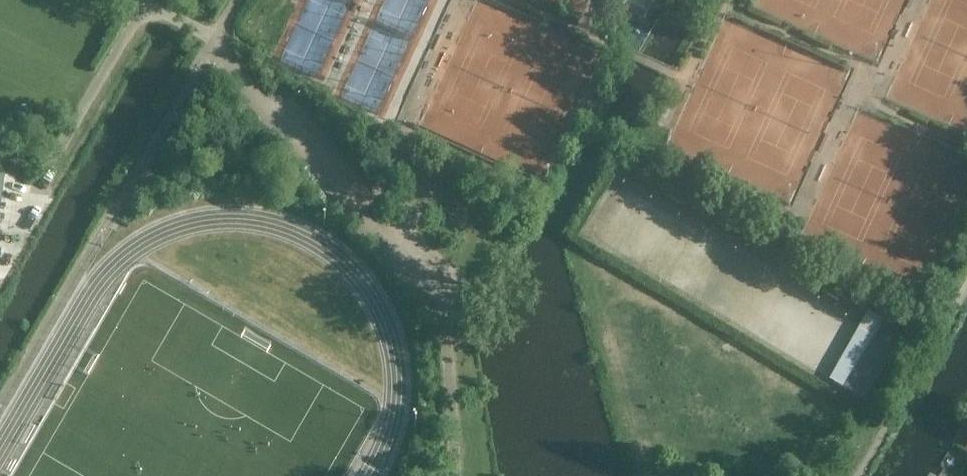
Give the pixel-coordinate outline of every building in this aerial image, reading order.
[(250,22),(246,25),(246,30),(251,37),(256,37),(260,34),(260,29),(255,23),(250,22)] [(822,292),(838,302),(845,290),(829,281),(822,292)] [(864,401),(894,352),(905,335),(883,322),(843,388),(864,401)]
